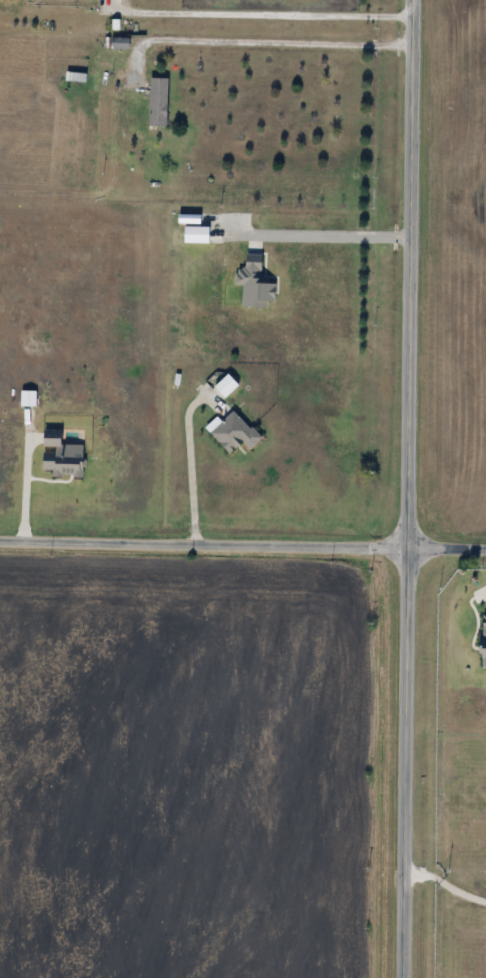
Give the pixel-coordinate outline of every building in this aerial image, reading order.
[(114,41),(114,49),(130,49),(130,41),(114,41)] [(151,127),(170,127),(170,80),(151,80),(151,127)] [(228,400),(242,386),(231,375),(217,388),(228,400)] [(245,443),(252,451),(263,439),(236,411),(212,434),(232,455),(245,443)]
